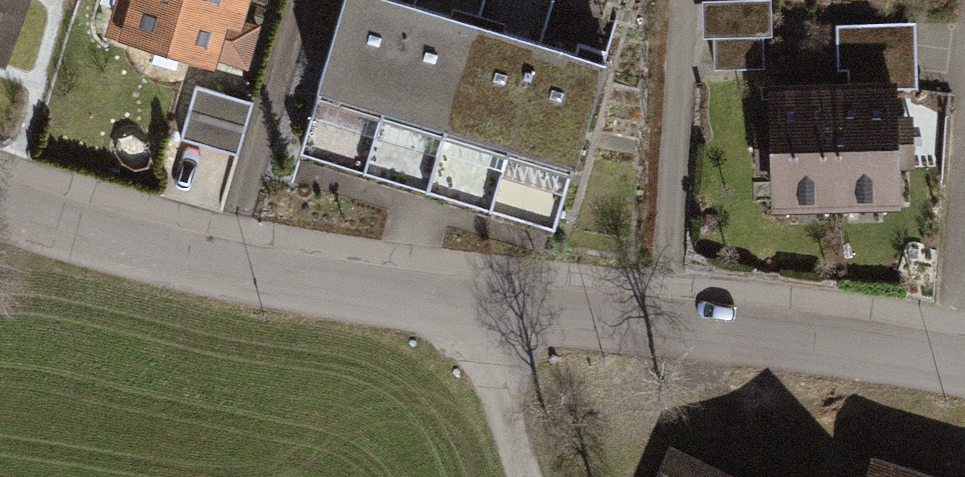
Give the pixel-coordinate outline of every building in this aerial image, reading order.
[(105,33),(204,58),(213,24),(225,28),(233,0),(114,0),(105,33)] [(293,151),(357,169),(403,5),(385,0),(335,0),(293,151)] [(745,1),(707,2),(707,46),(746,45),(745,1)] [(403,5),(357,169),(422,187),(466,24),(403,5)] [(888,16),(824,12),(821,63),(885,67),(888,16)] [(466,24),(422,187),(486,206),(531,42),(466,24)] [(531,42),(486,206),(550,224),(595,60),(531,42)] [(820,81),(824,207),(885,205),(881,79),(820,81)] [(763,83),(768,209),(824,207),(820,81),(763,83)] [(245,101),(189,84),(174,133),(229,151),(245,101)] [(669,476),(717,476),(676,460),(669,476)] [(863,464),(859,476),(902,476),(863,464)]
